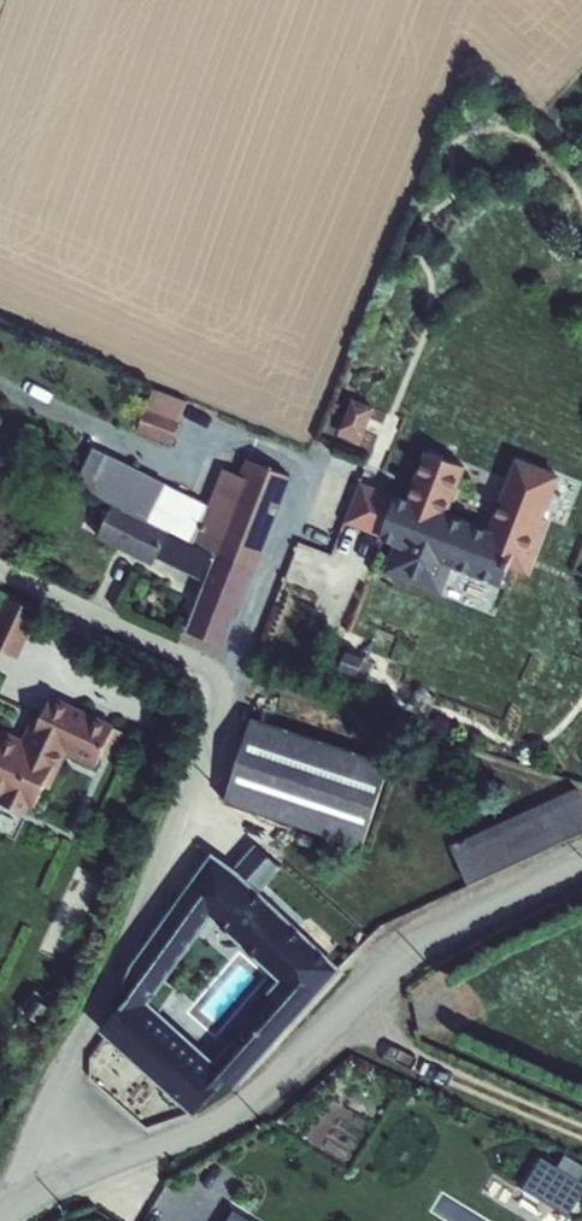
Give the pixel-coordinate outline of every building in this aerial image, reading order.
[(138,427),(174,440),(191,395),(155,381),(138,427)] [(338,392),(327,429),(338,432),(349,395),(338,392)] [(341,429),(367,437),(377,403),(351,396),(341,429)] [(290,476),(252,460),(245,478),(221,469),(207,506),(189,499),(92,446),(74,484),(112,505),(213,555),(252,571),(290,476)] [(563,466),(512,451),(490,522),(450,510),(465,460),(421,447),(408,492),(360,478),(346,523),(393,536),(383,570),(444,588),(451,566),(501,580),(506,563),(531,571),(563,466)] [(213,555),(112,505),(96,538),(152,565),(156,558),(204,582),(185,630),(223,645),(252,571),(213,555)] [(23,655),(40,604),(4,592),(0,603),(0,647),(23,655)] [(0,728),(0,793),(3,795),(0,801),(0,802),(28,816),(31,809),(35,811),(46,788),(51,791),(69,755),(96,768),(104,752),(114,757),(125,732),(114,728),(115,724),(53,695),(41,719),(35,716),(24,739),(0,728)] [(243,718),(223,804),(368,838),(388,752),(243,718)] [(575,788),(450,846),(468,885),(581,832),(581,799),(575,788)] [(224,1081),(236,1088),(339,970),(255,892),(268,875),(224,839),(211,855),(154,933),(130,966),(122,987),(131,993),(99,1032),(191,1117),(224,1081)] [(232,1206),(223,1220),(259,1220),(232,1206)]
